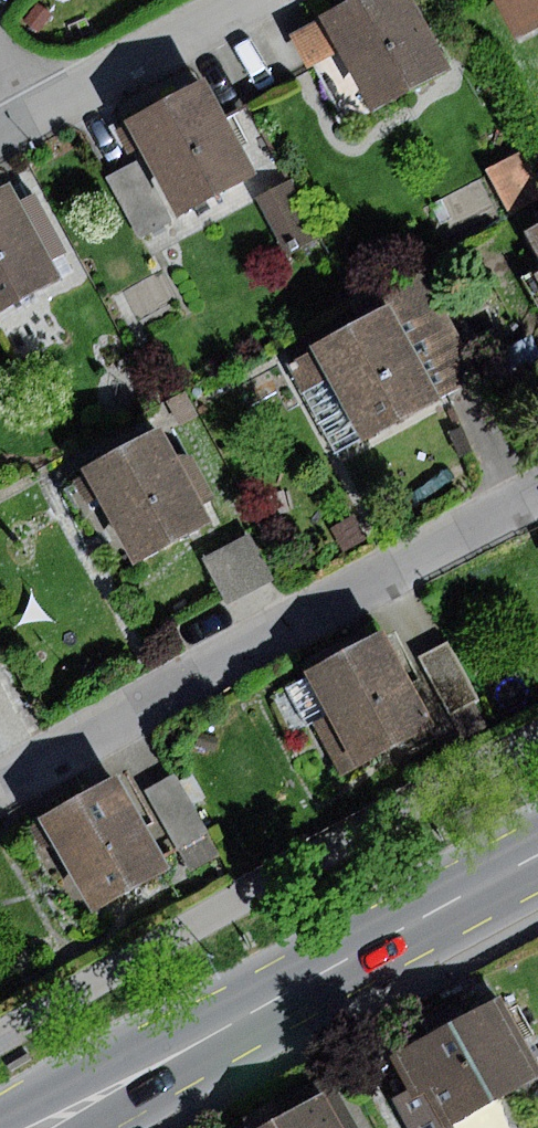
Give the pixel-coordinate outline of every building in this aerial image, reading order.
[(291,32),(309,66),(339,51),(371,112),(450,70),(413,0),(351,0),(291,32)] [(517,38),(537,27),(537,0),(497,0),(517,38)] [(37,3),(24,21),(39,31),(51,13),(37,3)] [(206,79),(127,122),(178,216),(257,173),(206,79)] [(485,170),(510,213),(537,197),(537,178),(522,149),(485,170)] [(140,159),(106,177),(138,237),(171,220),(140,159)] [(292,180),(258,197),(288,253),(321,236),(292,180)] [(0,188),(0,314),(64,278),(54,259),(71,249),(44,201),(26,211),(10,182),(0,188)] [(522,234),(537,262),(537,225),(522,234)] [(446,395),(480,375),(419,268),(385,287),(446,395)] [(438,399),(386,306),(286,362),(339,455),(438,399)] [(213,523),(162,426),(82,468),(133,565),(213,523)] [(354,515),(332,526),(343,550),(366,539),(354,515)] [(248,534),(203,559),(228,605),(273,580),(248,534)] [(386,630),(305,669),(328,716),(314,722),(338,771),(432,726),(386,630)] [(448,642),(420,657),(451,715),(479,700),(448,642)] [(175,772),(144,789),(178,850),(208,834),(175,772)] [(119,775),(37,821),(89,913),(171,867),(119,775)] [(390,1056),(406,1087),(388,1096),(405,1127),(455,1127),(452,1122),(537,1078),(537,1073),(500,1000),(390,1056)] [(263,1127),(345,1127),(325,1093),(263,1127)]
